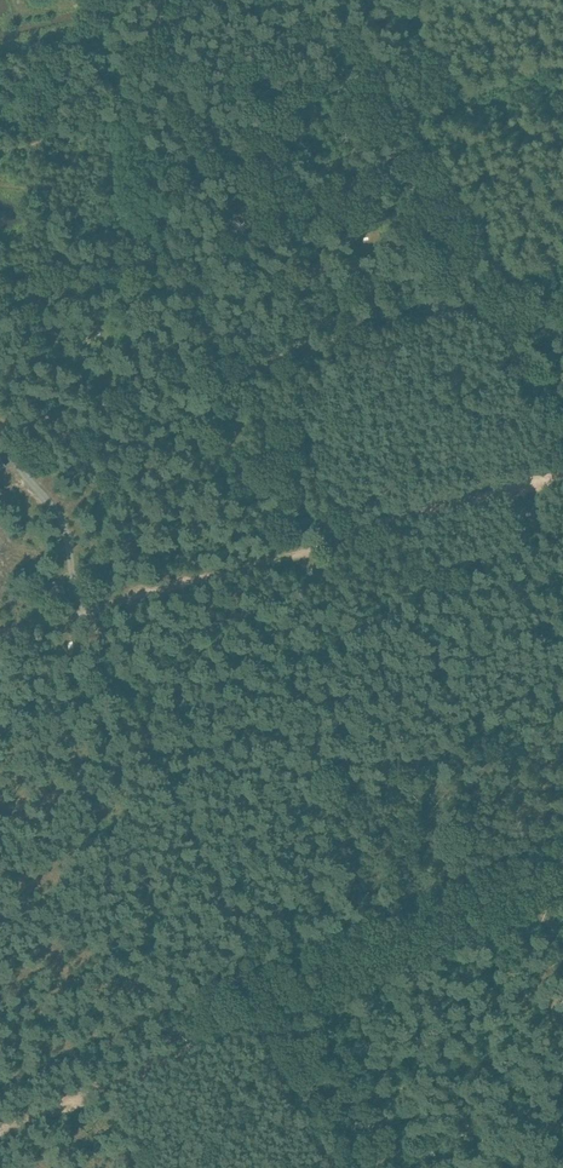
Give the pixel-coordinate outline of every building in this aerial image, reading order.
[(62,594),(56,581),(48,585),(54,598),(62,594)]
